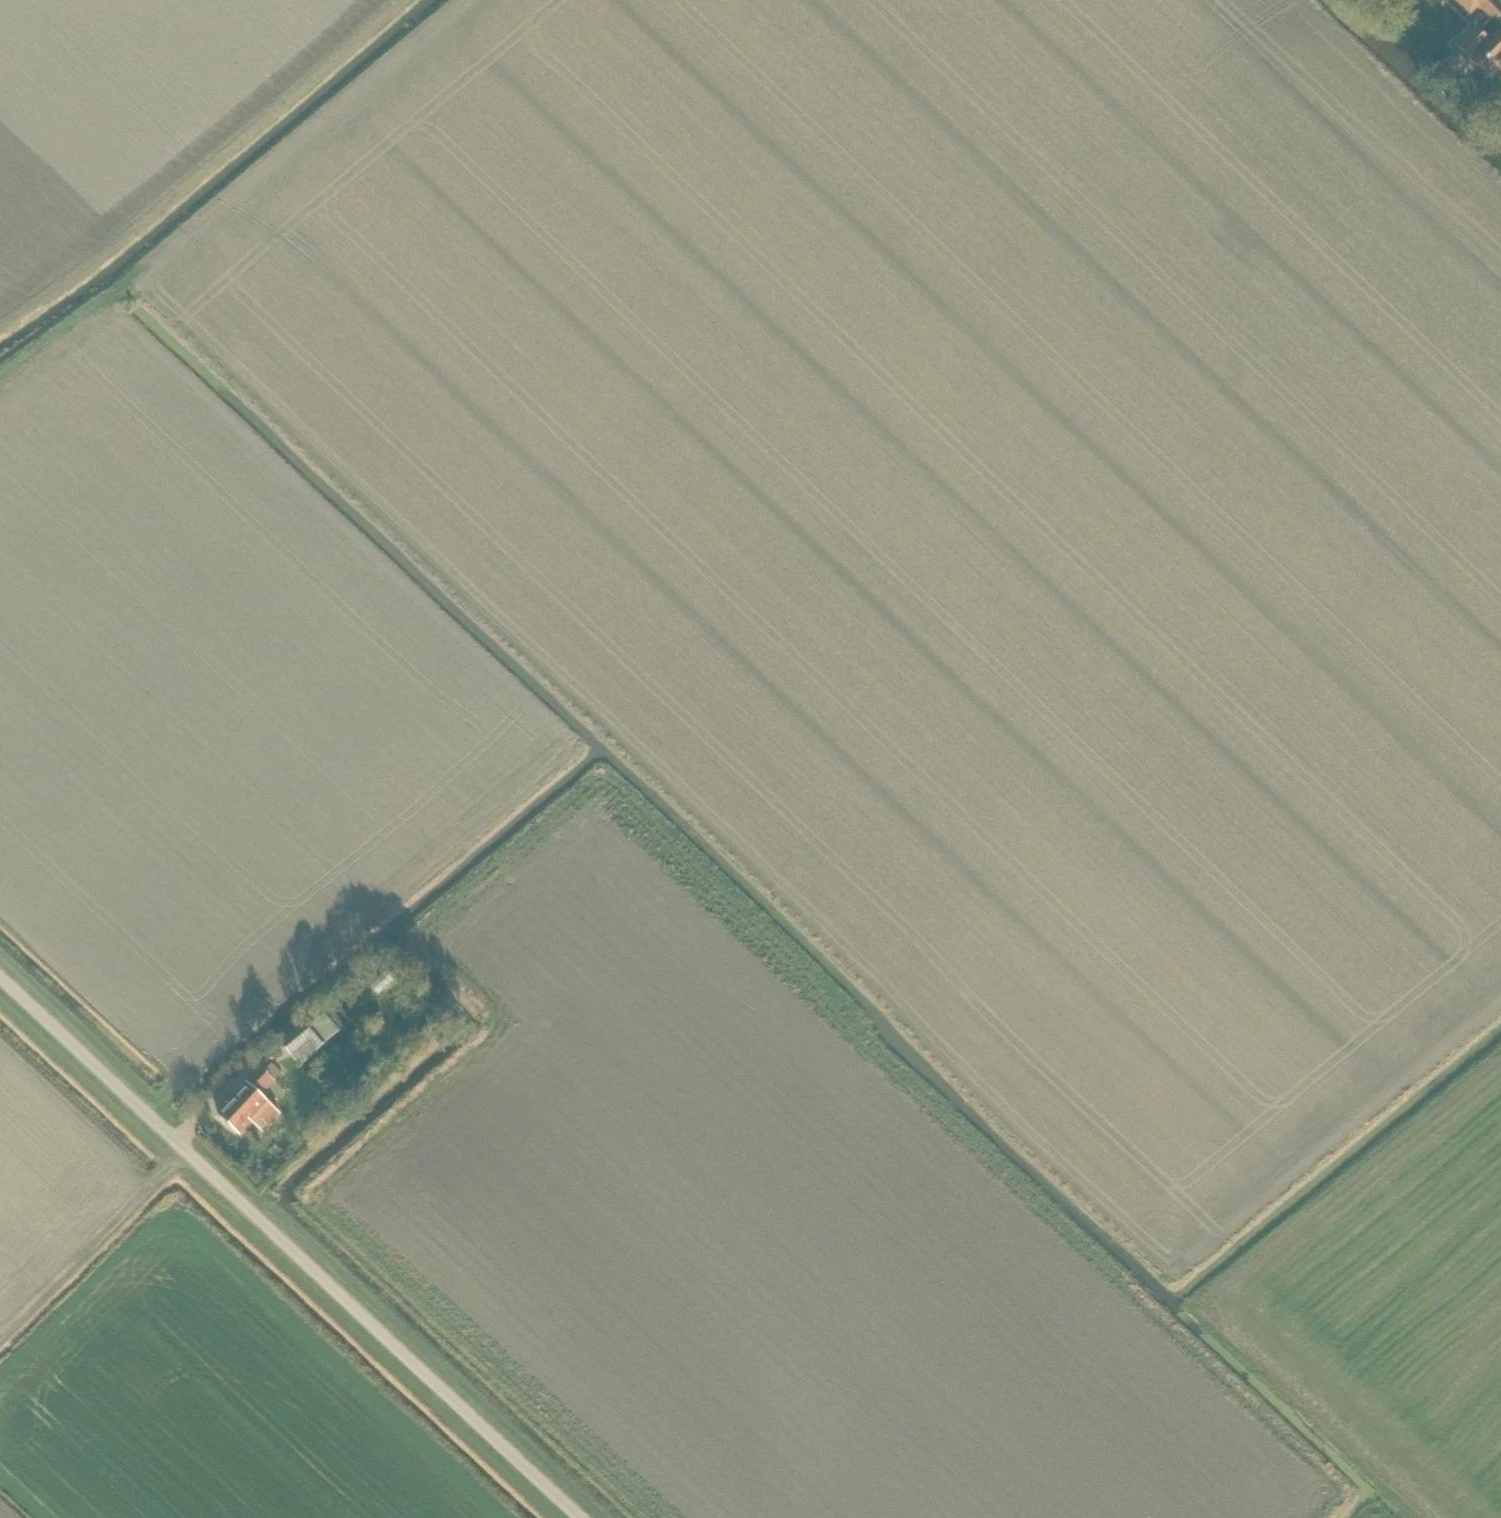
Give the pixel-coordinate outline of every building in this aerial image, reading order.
[(1494,0),(1453,0),(1469,16),(1478,7),(1491,20),(1479,33),(1476,30),(1459,47),(1491,77),(1500,67),(1500,6),(1494,0)] [(1447,83),(1461,69),(1450,56),(1434,71),(1447,83)] [(330,1040),(312,1017),(298,1029),(294,1023),(276,1038),(300,1067),(330,1040)] [(272,1080),(280,1072),(272,1064),(264,1072),(262,1070),(248,1085),(246,1083),(234,1096),(236,1098),(219,1117),(240,1136),(251,1123),(263,1134),(281,1115),(260,1095),(266,1089),(267,1090),(275,1082),(272,1080)]
